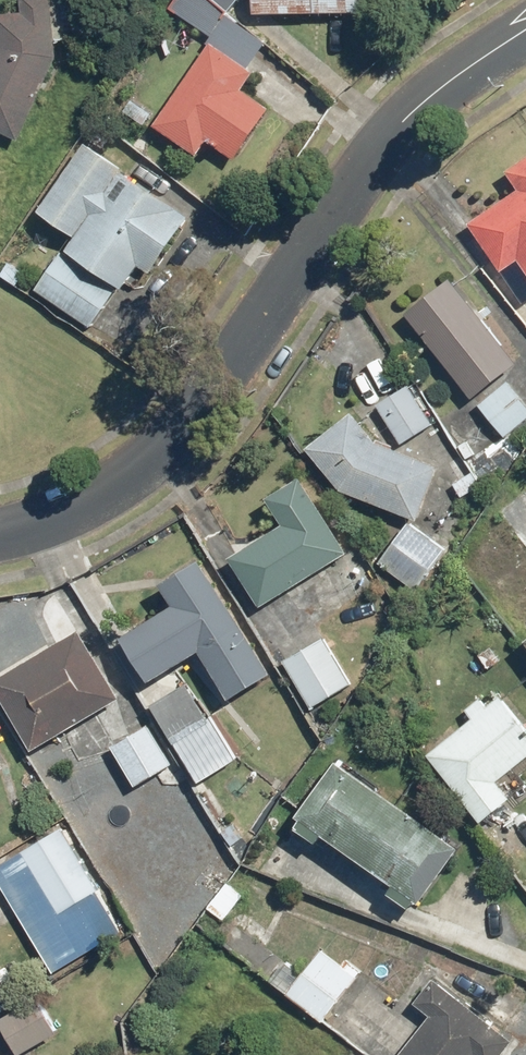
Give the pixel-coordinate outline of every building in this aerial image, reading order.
[(3,44),(0,51),(0,127),(23,137),(57,55),(55,0),(26,0),(26,13),(2,14),(3,44)] [(158,124),(200,153),(212,136),(242,158),(274,112),(246,93),(259,74),(250,68),(269,42),(229,14),(239,0),(183,0),(175,12),(209,36),(212,45),(158,124)] [(258,13),(370,14),(371,0),(258,0),(258,13)] [(193,216),(92,143),(43,213),(78,238),(41,289),(93,326),(122,285),(126,288),(143,265),(153,272),(193,216)] [(510,172),(521,187),(469,224),(503,273),(508,269),(525,295),(525,161),(510,172)] [(453,277),(408,314),(478,400),(508,375),(523,363),(453,277)] [(478,400),(508,436),(525,422),(525,397),(508,375),(478,400)] [(412,386),(379,406),(403,445),(436,424),(412,386)] [(381,444),(355,413),(313,450),(349,491),(420,519),(440,467),(381,444)] [(443,426),(425,439),(465,496),(483,484),(443,426)] [(267,606),(350,552),(303,478),(270,499),(287,525),(236,558),(267,606)] [(500,512),(525,546),(525,492),(500,512)] [(448,550),(411,524),(383,564),(420,590),(448,550)] [(274,673),(203,559),(162,584),(178,609),(128,640),(155,683),(203,654),(231,699),(274,673)] [(83,631),(0,684),(0,693),(37,751),(124,695),(83,631)] [(323,638),(287,663),(317,708),(353,683),(323,638)] [(187,681),(152,704),(205,784),(240,761),(187,681)] [(503,699),(491,709),(483,700),(468,712),(476,721),(433,758),(487,824),(517,798),(504,782),(525,763),(525,727),(503,699)] [(148,723),(113,745),(139,786),(173,764),(148,723)] [(0,757),(0,776),(9,770),(0,757)] [(398,884),(393,892),(416,907),(421,900),(429,905),(468,847),(340,761),(297,824),(322,841),(326,835),(398,884)] [(63,829),(25,852),(62,914),(101,891),(63,829)] [(225,918),(243,898),(227,883),(209,903),(225,918)] [(98,901),(63,922),(80,950),(115,930),(98,901)] [(326,1020),(359,975),(323,949),(291,995),(326,1020)] [(434,977),(416,1000),(436,1016),(405,1054),(506,1054),(516,1043),(434,977)] [(0,1021),(22,1054),(23,1054),(59,1032),(37,997),(0,1021)]
